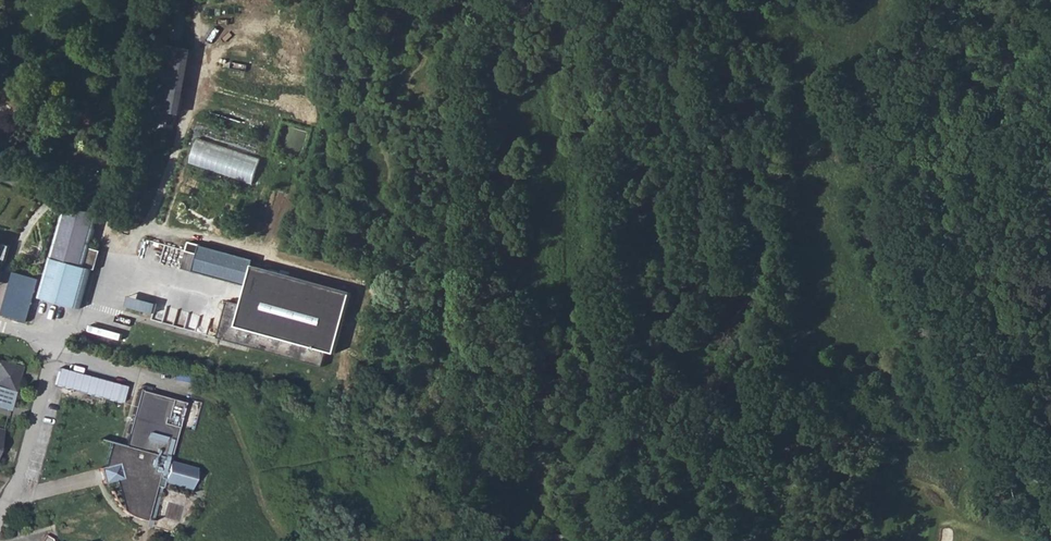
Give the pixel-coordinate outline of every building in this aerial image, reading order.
[(165,48),(150,112),(170,116),(185,52),(165,48)] [(198,140),(190,162),(252,183),(259,160),(198,140)] [(51,260),(40,300),(79,311),(91,272),(85,270),(89,257),(91,252),(97,231),(101,219),(91,215),(67,208),(51,260)] [(228,300),(219,338),(325,364),(328,349),(337,351),(352,289),(253,264),(255,257),(189,241),(183,267),(248,283),(243,303),(228,300)] [(0,243),(0,283),(3,274),(9,246),(0,243)] [(162,257),(138,251),(121,320),(145,326),(162,257)] [(38,279),(13,272),(3,315),(28,321),(38,279)] [(0,361),(0,384),(16,389),(23,367),(0,360),(0,361)] [(59,367),(54,383),(121,403),(126,386),(59,367)] [(311,376),(308,392),(321,394),(324,379),(311,376)] [(182,401),(139,390),(123,446),(109,442),(102,466),(98,467),(100,476),(102,483),(113,480),(124,509),(130,513),(136,517),(141,520),(144,521),(155,483),(161,485),(162,483),(189,491),(195,468),(170,460),(182,401)] [(156,529),(161,485),(155,483),(144,521),(156,529)]
